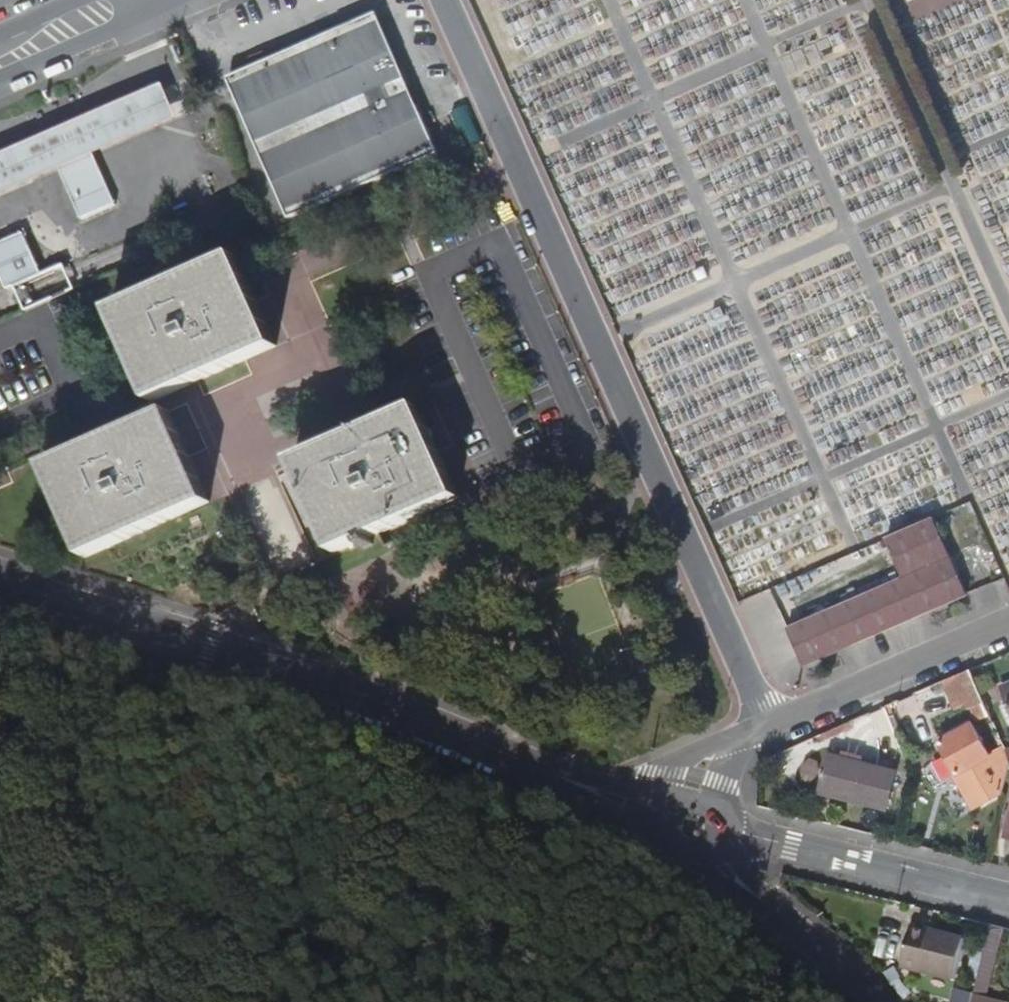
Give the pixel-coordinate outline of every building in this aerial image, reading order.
[(305,44),(226,81),(288,217),(436,150),(415,102),(409,105),(370,21),(332,38),(330,33),(305,44)] [(95,155),(180,118),(165,85),(0,158),(0,197),(61,170),(60,168),(94,153),(95,155)] [(119,211),(95,155),(94,153),(60,168),(61,170),(84,226),(119,211)] [(40,280),(22,238),(0,249),(0,283),(5,296),(13,292),(40,280)] [(236,258),(112,313),(153,404),(276,350),(255,302),(236,258)] [(44,308),(74,293),(63,269),(40,280),(13,292),(24,316),(44,308)] [(418,409),(294,465),(333,555),(458,500),(438,455),(418,409)] [(171,413),(45,470),(85,561),(212,504),(189,452),(171,413)] [(905,581),(789,631),(805,668),(968,599),(935,523),(888,543),(905,581)] [(969,672),(957,677),(940,685),(953,716),(971,708),(977,722),(988,717),(969,672)] [(998,690),(1008,715),(1008,685),(998,690)] [(861,719),(849,724),(852,730),(854,736),(866,730),(861,719)] [(852,730),(849,724),(819,737),(822,744),(852,730)] [(971,724),(938,742),(955,773),(962,769),(981,803),(997,795),(1001,781),(1005,782),(1008,765),(1003,751),(1002,748),(988,756),(971,724)] [(899,774),(833,759),(827,793),(892,808),(899,774)] [(817,763),(809,760),(802,766),(800,774),(801,782),(809,786),(816,779),(818,771),(817,763)] [(963,941),(909,927),(900,969),(954,981),(963,941)] [(1004,930),(991,927),(982,961),(996,964),(1004,930)] [(982,961),(973,994),(987,999),(996,964),(982,961)] [(973,994),(957,990),(954,1001),(971,1001),(973,994)] [(926,995),(924,998),(918,992),(911,1001),(941,1001),(926,995)]
